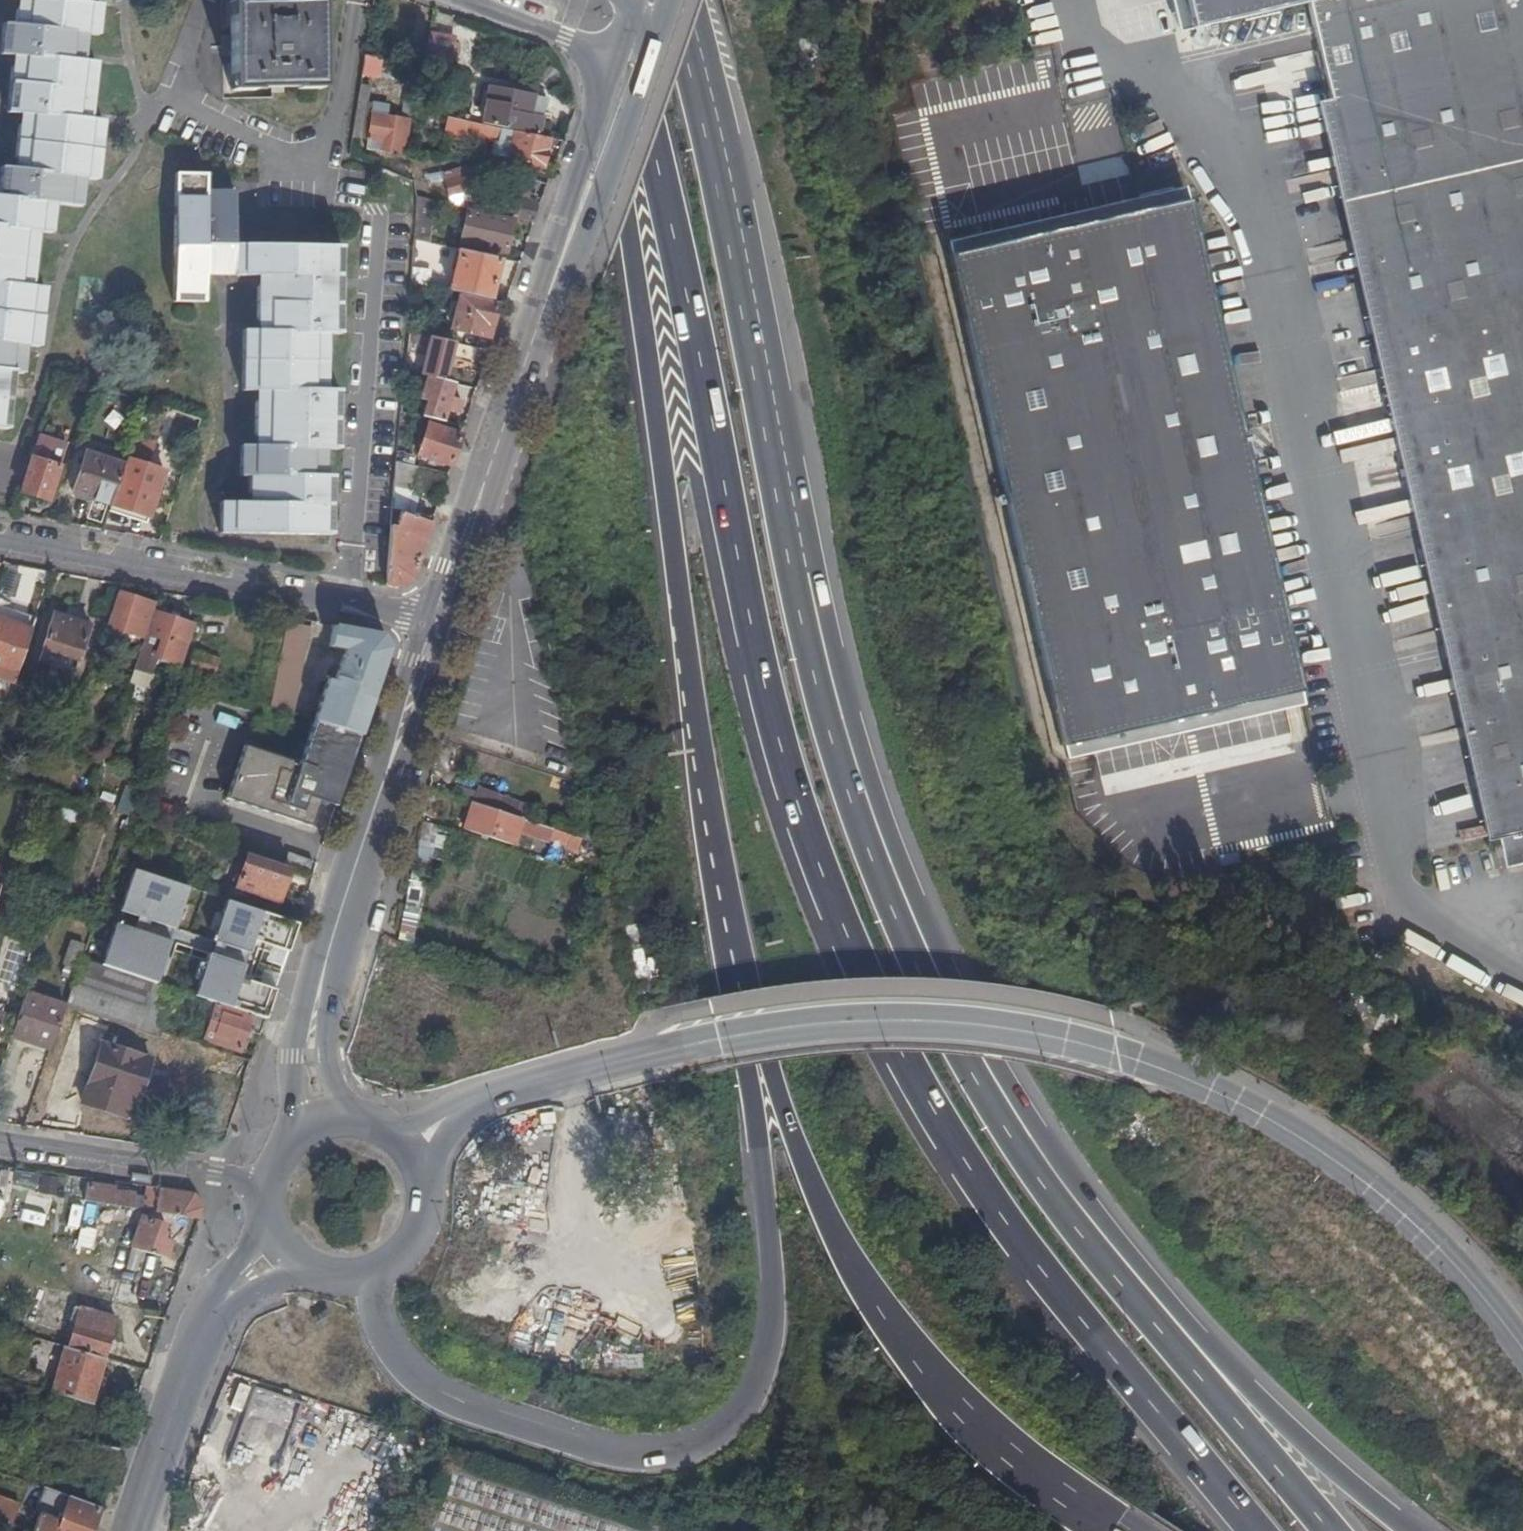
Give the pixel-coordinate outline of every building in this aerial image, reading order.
[(1,24),(0,35),(0,47),(22,49),(11,61),(5,107),(29,110),(16,123),(14,154),(23,167),(3,165),(0,176),(0,423),(2,424),(10,367),(18,368),(20,353),(14,343),(19,339),(36,341),(42,284),(27,282),(23,276),(30,270),(33,240),(28,231),(33,226),(49,227),(51,199),(78,200),(80,187),(74,178),(78,173),(95,174),(101,118),(85,117),(80,112),(90,106),(94,62),(86,59),(83,59),(83,58),(83,49),(84,40),(84,31),(95,31),(99,2),(86,1),(85,0),(20,0),(14,5),(14,9),(13,17),(2,17),(1,24)] [(254,0),(230,1),(234,89),(258,88),(258,85),(299,84),(299,86),(321,85),(318,0),(295,0),(295,2),(255,3),(254,0)] [(1185,21),(1180,0),(1167,0),(1172,23),(1185,21)] [(1185,21),(1186,28),(1303,3),(1325,100),(1348,200),(1365,282),(1385,374),(1410,492),(1440,628),(1462,730),(1480,814),(1487,843),(1488,851),(1482,852),(1485,863),(1490,862),(1492,872),(1522,865),(1522,0),(1180,0),(1185,21)] [(423,76),(450,77),(452,33),(425,32),(423,76)] [(361,73),(374,76),(381,78),(384,60),(364,55),(361,73)] [(374,76),(361,73),(352,135),(366,138),(370,112),(390,115),(392,104),(370,100),(374,76)] [(544,116),(547,98),(491,86),(483,122),(541,134),(545,117),(544,116)] [(409,94),(406,117),(414,119),(416,110),(418,95),(409,94)] [(1334,203),(1348,200),(1325,100),(1311,103),(1321,148),(1334,203)] [(414,119),(406,117),(390,115),(370,112),(366,138),(372,139),(371,146),(409,152),(414,119)] [(480,132),(479,137),(503,141),(506,129),(466,121),(465,129),(480,132)] [(479,138),(479,137),(480,132),(465,129),(464,135),(479,138)] [(542,166),(548,138),(514,131),(508,159),(542,166)] [(442,173),(444,180),(447,192),(448,197),(461,193),(464,203),(475,200),(466,165),(442,173)] [(173,300),(203,301),(203,272),(208,265),(214,273),(259,274),(259,318),(266,326),(261,330),(244,330),(244,389),(259,389),(263,394),(257,402),(257,432),(263,440),(258,445),(242,445),(242,475),(251,475),(251,492),(258,498),(253,502),(222,502),(223,532),(330,534),(330,476),(322,476),(321,460),(312,448),(335,448),(336,391),(311,390),(322,379),(323,346),(313,333),(338,333),(338,246),(233,247),(233,193),(205,193),(204,174),(175,173),(173,300)] [(444,180),(428,185),(431,196),(447,192),(444,180)] [(943,238),(946,253),(1052,229),(1183,201),(1179,187),(1141,195),(1033,219),(943,238)] [(535,202),(485,191),(479,210),(495,213),(512,217),(531,221),(535,202)] [(426,242),(430,199),(415,196),(412,238),(426,242)] [(1474,846),(1487,843),(1480,814),(1462,730),(1440,628),(1410,492),(1385,374),(1365,282),(1348,200),(1334,203),(1346,258),(1385,435),(1412,560),(1451,741),(1474,846)] [(1010,536),(1057,745),(1088,737),(1270,697),(1291,692),(1286,669),(1269,589),(1237,447),(1204,295),(1183,201),(1052,229),(946,253),(956,295),(1010,536)] [(505,252),(512,217),(495,213),(495,215),(466,209),(459,242),(505,252)] [(425,256),(426,242),(412,238),(411,254),(425,256)] [(458,249),(448,290),(489,299),(498,258),(458,249)] [(490,324),(495,304),(458,295),(450,327),(481,335),(484,322),(490,324)] [(429,336),(420,375),(425,376),(443,380),(448,356),(470,361),(475,346),(429,336)] [(449,396),(453,382),(443,380),(425,376),(419,397),(426,399),(423,416),(442,420),(445,408),(457,411),(461,400),(449,396)] [(417,454),(450,465),(461,434),(428,423),(417,454)] [(35,438),(29,454),(18,490),(47,500),(65,448),(35,438)] [(72,492),(110,505),(124,464),(86,452),(72,492)] [(163,471),(125,459),(124,464),(110,505),(147,517),(163,471)] [(413,487),(417,466),(396,462),(392,502),(405,504),(407,486),(413,487)] [(396,526),(390,525),(387,584),(399,587),(413,578),(432,521),(400,511),(396,526)] [(148,602),(117,591),(106,625),(137,635),(148,602)] [(0,606),(0,620),(31,630),(35,617),(0,606)] [(156,655),(180,663),(193,625),(152,611),(145,632),(162,638),(156,655)] [(77,660),(89,625),(53,613),(42,648),(77,660)] [(0,620),(0,665),(17,671),(31,630),(0,620)] [(272,622),(256,701),(292,713),(310,625),(287,620),(286,625),(272,622)] [(327,678),(314,720),(360,735),(390,647),(382,633),(333,624),(329,645),(344,648),(334,680),(327,678)] [(149,652),(140,649),(134,665),(143,669),(149,652)] [(218,658),(196,651),(191,667),(213,674),(218,658)] [(0,665),(0,677),(14,681),(17,671),(0,665)] [(1088,737),(1057,745),(1059,757),(1145,738),(1257,714),(1294,705),(1291,692),(1270,697),(1088,737)] [(321,800),(336,805),(360,735),(314,720),(301,763),(245,745),(228,797),(312,825),(321,800)] [(112,807),(119,789),(102,783),(95,801),(112,807)] [(580,839),(472,803),(463,829),(513,845),(518,832),(576,851),(580,839)] [(419,825),(414,858),(438,863),(444,829),(419,825)] [(309,872),(313,859),(288,851),(284,864),(309,872)] [(278,901),(289,868),(247,853),(236,886),(278,901)] [(187,886),(132,868),(119,910),(173,928),(187,886)] [(297,922),(226,899),(194,994),(205,998),(217,1002),(265,1018),(297,922)] [(115,922),(100,963),(155,982),(169,940),(115,922)] [(64,962),(77,966),(80,956),(84,944),(71,940),(64,962)] [(159,1038),(161,1031),(175,988),(155,982),(100,963),(80,956),(77,966),(64,1005),(159,1038)] [(10,1036),(49,1049),(64,1005),(25,992),(10,1036)] [(208,1026),(217,1002),(205,998),(196,1021),(208,1026)] [(217,1002),(208,1026),(204,1038),(238,1049),(245,1030),(259,1035),(265,1018),(217,1002)] [(103,1041),(83,1098),(137,1104),(153,1058),(103,1041)] [(131,1119),(137,1104),(83,1098),(82,1103),(131,1119)] [(85,1183),(83,1201),(85,1201),(105,1204),(197,1219),(202,1207),(193,1194),(147,1187),(146,1198),(104,1190),(104,1185),(85,1183)] [(7,1217),(13,1196),(0,1193),(0,1215),(7,1217)] [(101,1231),(105,1204),(85,1201),(79,1236),(90,1238),(92,1229),(101,1231)] [(20,1209),(17,1220),(41,1226),(44,1215),(20,1209)] [(140,1216),(129,1248),(165,1258),(171,1241),(160,1237),(164,1225),(140,1216)] [(121,1283),(117,1304),(144,1309),(147,1288),(121,1283)] [(79,1307),(75,1320),(111,1331),(115,1317),(79,1307)] [(103,1358),(111,1331),(75,1320),(67,1347),(103,1358)] [(89,1403),(103,1358),(67,1347),(64,1347),(51,1392),(89,1403)] [(51,1490),(57,1474),(47,1470),(43,1468),(40,1476),(26,1471),(23,1480),(51,1490)] [(57,1474),(51,1490),(68,1496),(86,1502),(92,1486),(57,1474)] [(33,1530),(91,1530),(100,1507),(86,1502),(68,1496),(60,1521),(39,1513),(33,1530)] [(0,1499),(0,1522),(10,1525),(19,1507),(0,1499)]
